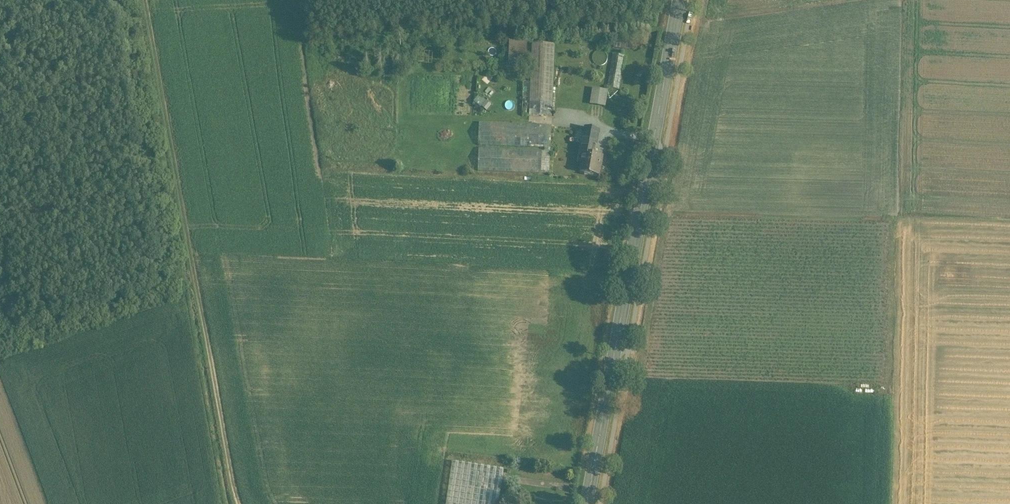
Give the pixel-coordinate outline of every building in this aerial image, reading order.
[(555,44),(532,43),(529,103),(529,115),(552,116),(552,104),(555,44)] [(613,54),(608,87),(620,89),(625,56),(613,54)] [(608,105),(608,89),(592,88),(591,105),(608,105)] [(488,111),(493,105),(480,96),(476,101),(488,111)] [(552,126),(479,123),(478,145),(551,148),(552,126)] [(599,131),(586,129),(585,136),(597,138),(599,131)] [(597,138),(585,136),(581,154),(584,154),(581,173),(599,176),(603,157),(594,155),(597,138)] [(551,151),(478,148),(478,171),(550,174),(551,151)] [(452,462),(447,503),(498,503),(502,470),(452,462)]
